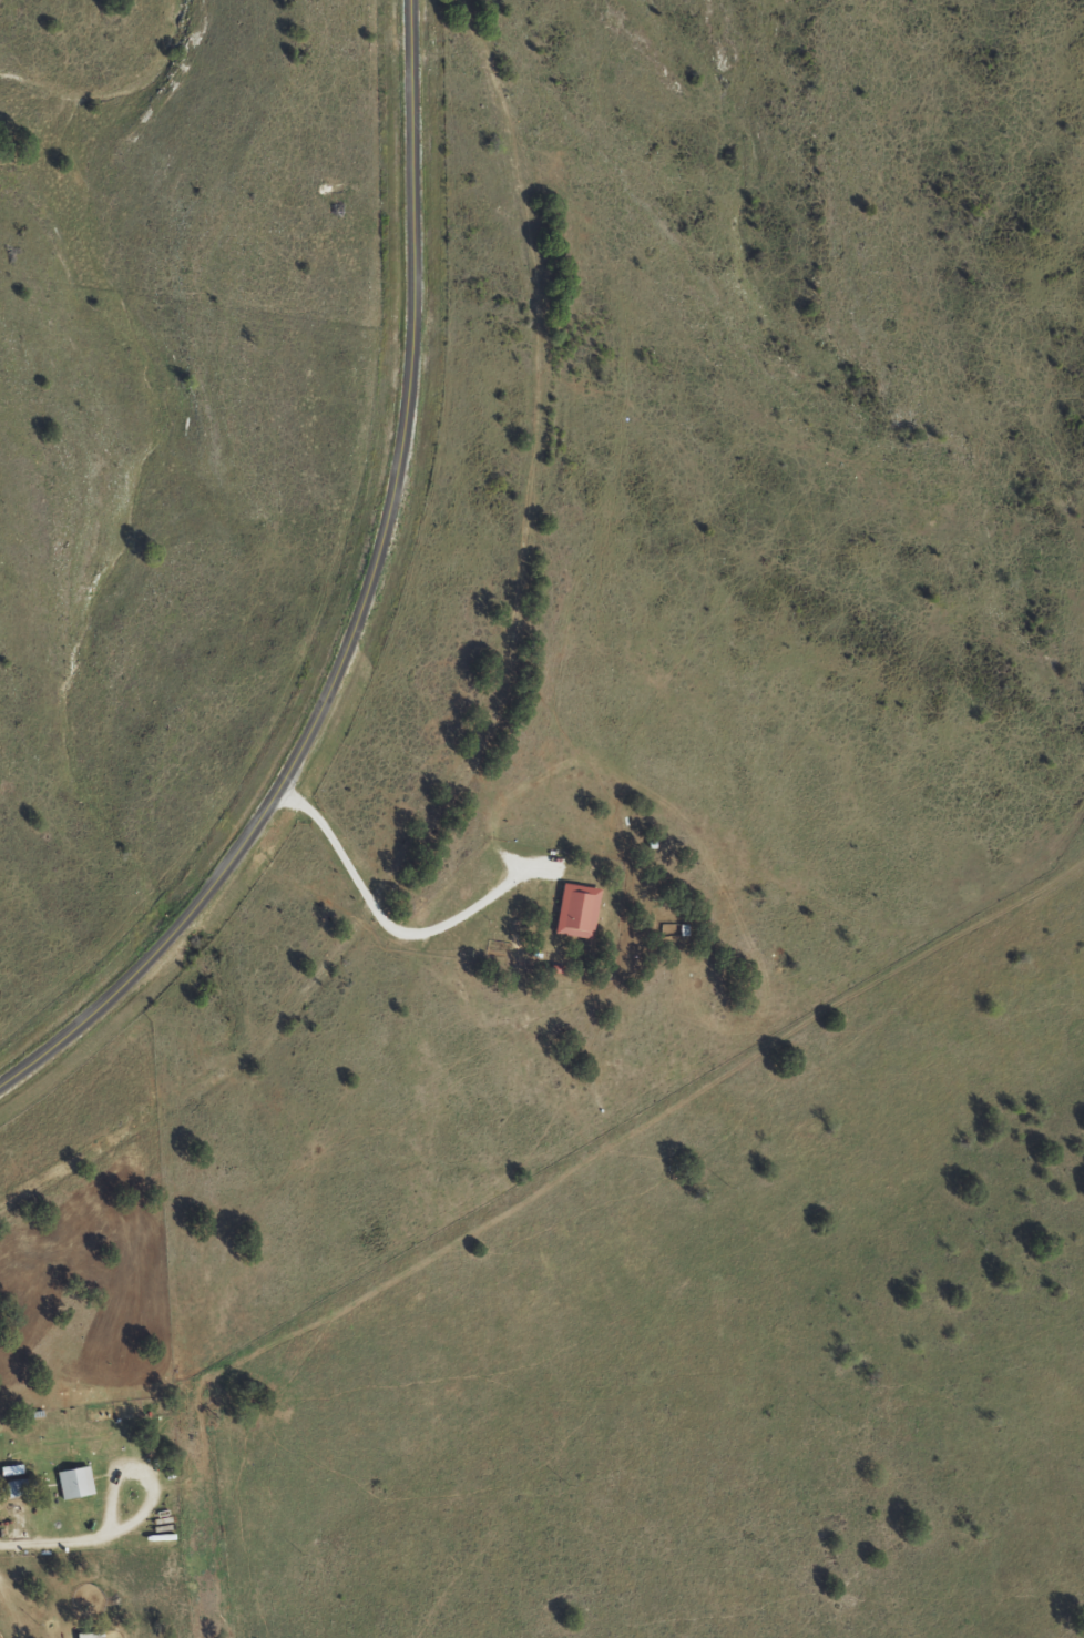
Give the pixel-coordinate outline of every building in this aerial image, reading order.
[(63,1500),(95,1494),(90,1465),(57,1471),(63,1500)] [(6,1482),(9,1496),(24,1494),(21,1479),(6,1482)]
